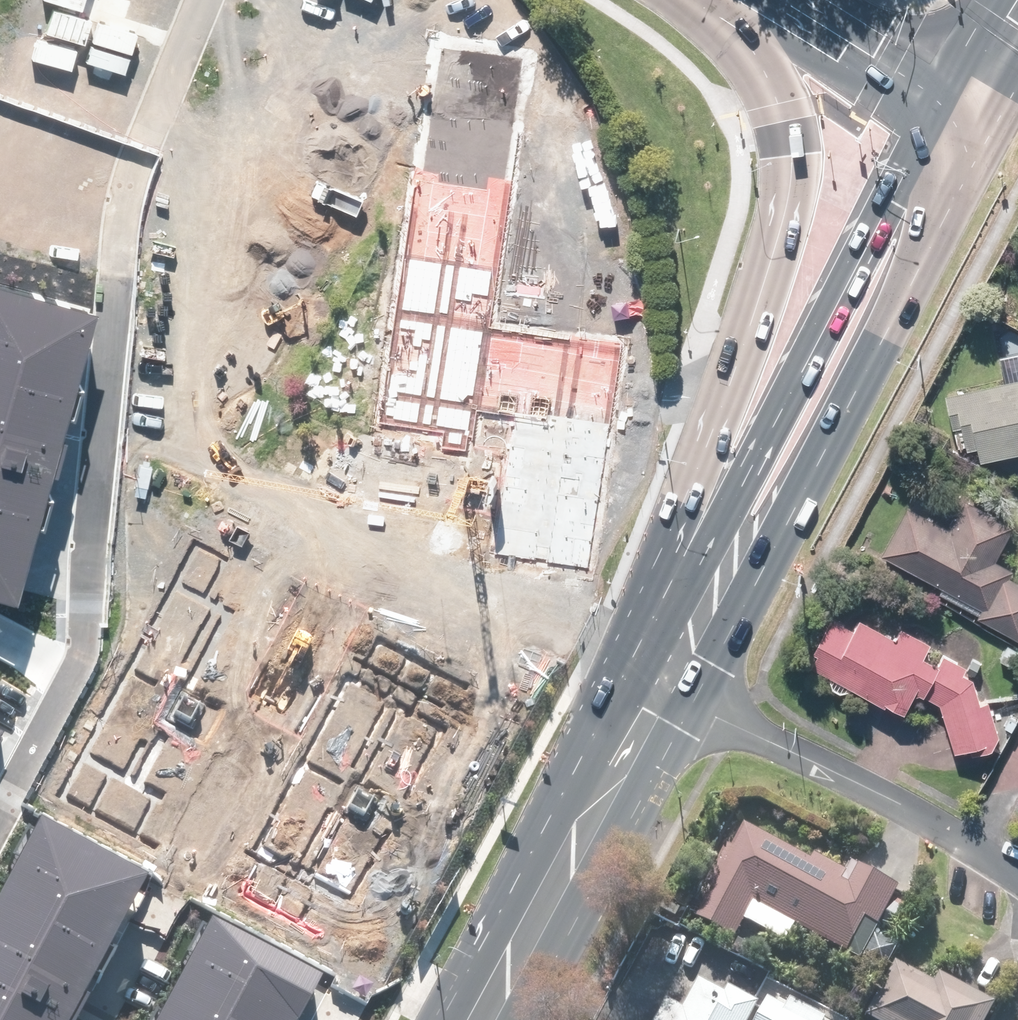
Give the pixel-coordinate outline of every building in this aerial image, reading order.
[(438,34),(378,423),(472,438),(476,413),(520,419),(499,553),(591,567),(625,346),(491,325),(534,49),(438,34)] [(0,297),(0,598),(22,603),(91,319),(0,297)] [(1005,366),(1009,382),(943,397),(954,450),(963,448),(964,452),(974,450),(977,464),(1017,455),(1017,363),(1005,366)] [(978,609),(973,618),(1017,642),(1017,586),(1007,579),(1010,572),(992,563),(1011,527),(963,502),(947,531),(905,509),(879,557),(978,609)] [(205,542),(64,788),(149,836),(290,590),(205,542)] [(937,706),(952,754),(967,750),(969,757),(988,751),(996,738),(985,703),(977,705),(969,680),(960,675),(964,669),(941,656),(935,667),(920,659),(928,646),(899,630),(893,641),(857,621),(851,632),(829,620),(810,654),(815,656),(809,668),(881,708),(882,705),(900,715),(912,694),(920,698),(921,697),(937,706)] [(377,634),(257,851),(346,899),(465,682),(377,634)] [(39,824),(0,899),(0,1019),(66,1019),(141,878),(39,824)] [(808,865),(742,828),(711,885),(714,887),(695,921),(731,941),(742,923),(782,946),(792,928),(857,964),(876,930),(887,936),(900,912),(888,905),(895,893),(849,867),(844,875),(812,858),(808,865)] [(212,922),(160,1019),(293,1019),(316,976),(212,922)] [(992,1006),(937,976),(932,985),(893,965),(863,1019),(864,1019),(985,1019),(992,1006)] [(756,1006),(725,989),(722,996),(696,982),(680,1011),(665,1002),(655,1019),(748,1019),(756,1006)] [(787,1002),(784,1007),(776,1003),(775,1007),(765,1001),(755,1019),(820,1019),(787,1002)]
